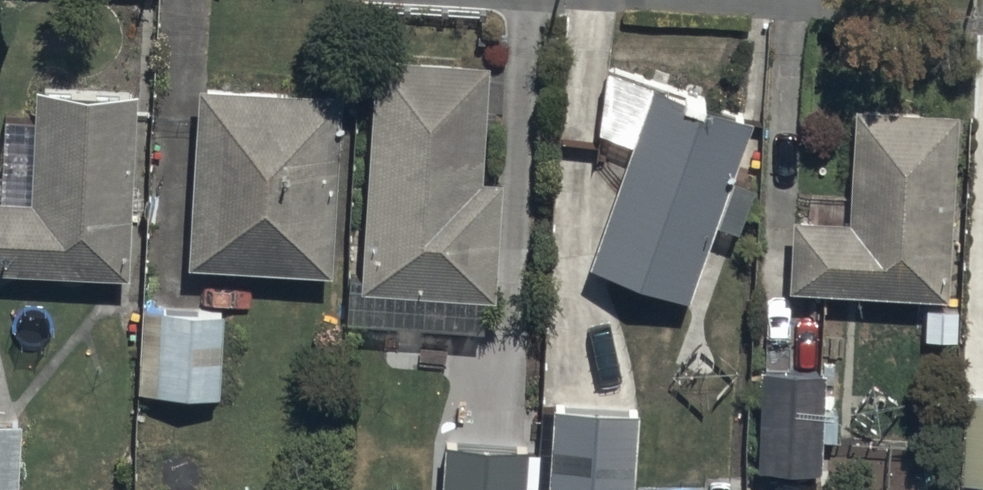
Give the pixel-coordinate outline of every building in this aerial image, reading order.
[(503,48),(378,40),(363,280),(489,287),(503,48)] [(751,92),(657,59),(590,251),(684,284),(751,92)] [(339,82),(203,73),(191,246),(326,255),(339,82)] [(135,85),(28,79),(23,186),(0,185),(0,260),(126,266),(135,85)] [(955,285),(963,93),(854,88),(849,199),(797,196),(793,277),(955,285)] [(218,389),(220,304),(143,302),(141,387),(218,389)] [(824,370),(761,367),(757,465),(821,467),(824,370)] [(639,404),(549,402),(547,489),(637,489),(639,404)] [(0,414),(0,489),(20,489),(20,414),(0,414)] [(442,438),(440,489),(524,489),(526,441),(442,438)]
